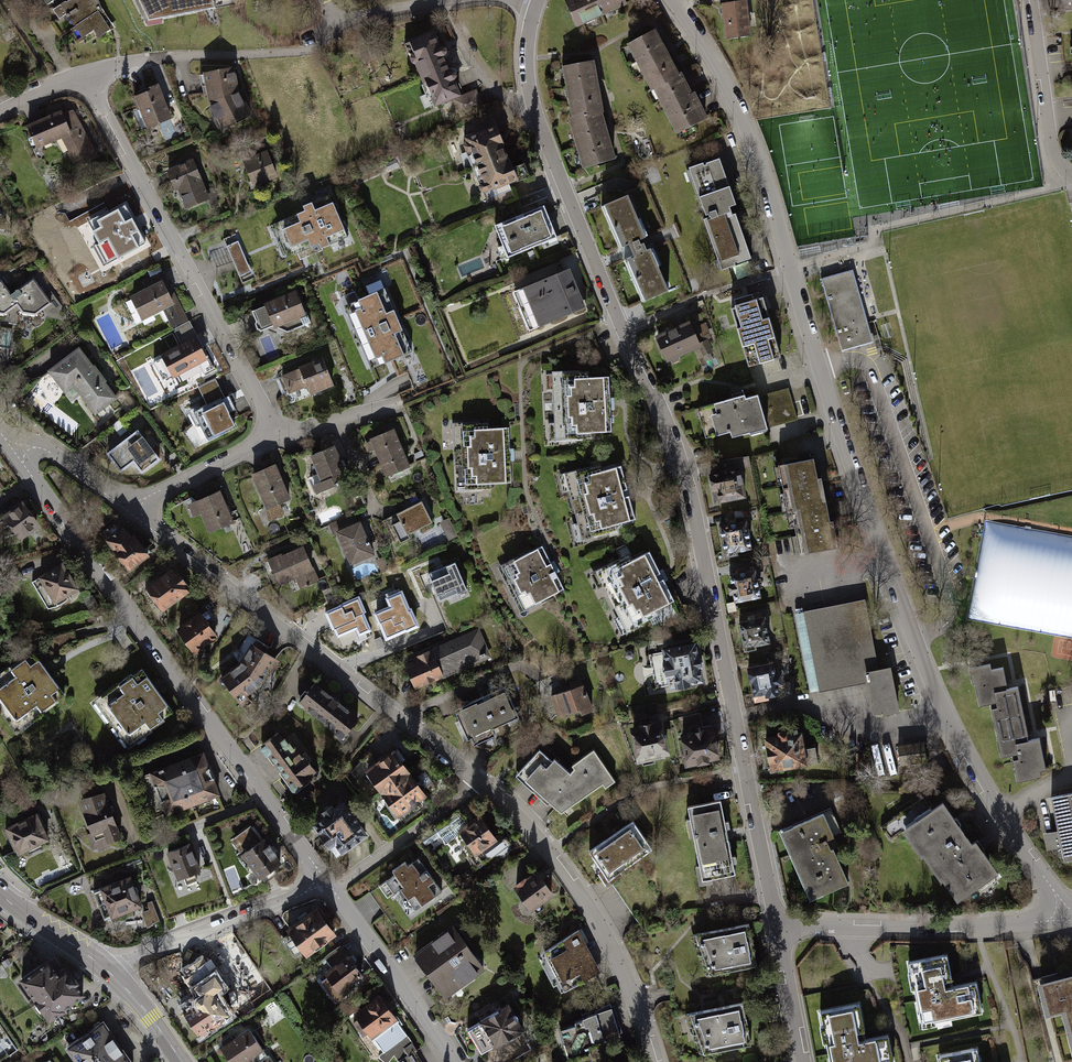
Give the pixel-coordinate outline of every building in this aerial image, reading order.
[(38,15),(46,27),(51,24),(60,37),(69,30),(76,40),(91,31),(96,37),(108,30),(106,26),(110,24),(94,0),(67,0),(51,9),(50,7),(38,15)] [(143,19),(161,16),(161,19),(215,9),(214,0),(134,0),(143,19)] [(560,1),(573,30),(624,8),(621,0),(561,0),(560,1)] [(1059,10),(1056,10),(1057,15),(1066,14),(1065,11),(1071,10),(1071,15),(1071,0),(1058,0),(1059,10)] [(745,2),(718,5),(723,41),(750,38),(745,2)] [(651,32),(622,47),(647,94),(676,76),(651,32)] [(401,45),(414,76),(442,65),(428,34),(401,45)] [(590,64),(557,70),(564,120),(599,116),(590,64)] [(428,111),(457,100),(442,65),(414,76),(428,111)] [(229,69),(199,84),(224,132),(254,117),(229,69)] [(676,76),(647,94),(673,138),(703,121),(676,76)] [(162,90),(136,102),(156,145),(183,133),(162,90)] [(76,109),(30,131),(41,153),(67,141),(82,169),(102,157),(76,109)] [(599,116),(564,120),(579,172),(613,162),(599,116)] [(466,169),(502,156),(488,120),(452,134),(466,169)] [(264,153),(237,165),(248,193),(275,180),(264,153)] [(466,169),(477,195),(512,183),(502,156),(466,169)] [(719,157),(685,170),(689,182),(693,181),(698,195),(700,202),(718,257),(718,259),(712,261),(716,272),(754,258),(736,212),(731,214),(730,211),(728,206),(736,203),(732,193),(729,185),(719,157)] [(211,203),(190,163),(161,178),(182,216),(211,203)] [(293,210),(269,221),(284,254),(308,244),(314,242),(317,249),(349,235),(329,189),(297,203),(299,208),(293,210)] [(627,194),(600,204),(641,305),(666,294),(627,194)] [(95,208),(67,218),(78,245),(130,224),(115,195),(94,205),(95,208)] [(545,209),(489,229),(500,262),(557,242),(545,209)] [(241,273),(253,268),(240,235),(228,239),(241,273)] [(570,270),(516,292),(532,330),(586,308),(570,270)] [(852,272),(818,282),(841,353),(874,343),(852,272)] [(29,281),(7,297),(15,308),(20,316),(32,318),(46,307),(29,281)] [(158,282),(123,300),(137,326),(171,309),(158,282)] [(2,320),(15,308),(7,297),(0,288),(0,319),(2,320)] [(391,310),(382,289),(375,292),(357,300),(344,305),(370,367),(382,362),(403,354),(409,351),(400,331),(397,324),(394,316),(391,310)] [(296,295),(249,314),(259,340),(306,321),(296,295)] [(734,305),(731,306),(737,327),(742,346),(747,366),(759,362),(763,361),(769,359),(773,358),(779,356),(774,336),(768,316),(763,295),(756,298),(751,299),(738,303),(734,305)] [(687,320),(653,336),(665,360),(700,345),(687,320)] [(153,358),(169,387),(208,365),(184,324),(166,334),(174,347),(153,358)] [(75,351),(43,376),(60,397),(69,390),(91,418),(114,400),(75,351)] [(299,365),(277,373),(286,395),(308,386),(311,393),(334,384),(323,355),(305,362),(299,365)] [(604,379),(555,382),(560,441),(609,438),(604,379)] [(713,404),(696,409),(706,439),(715,436),(720,435),(728,432),(730,439),(760,431),(766,429),(796,422),(786,388),(757,396),(752,398),(742,401),(741,396),(719,402),(713,404)] [(82,424),(46,397),(44,400),(37,395),(32,402),(75,434),(82,424)] [(222,398),(178,419),(188,440),(201,434),(207,446),(238,430),(222,398)] [(395,427),(370,439),(375,451),(401,441),(395,427)] [(156,459),(135,430),(103,454),(116,470),(130,459),(139,471),(156,459)] [(507,431),(459,432),(460,489),(508,486),(507,431)] [(410,464),(401,441),(375,451),(385,475),(410,464)] [(335,444),(310,454),(318,475),(312,477),(317,490),(324,488),(328,486),(348,477),(335,444)] [(811,459),(773,466),(781,511),(789,509),(826,503),(820,477),(816,477),(811,459)] [(567,472),(558,475),(576,543),(618,531),(617,529),(635,522),(634,519),(633,514),(620,466),(603,470),(601,462),(574,470),(567,472)] [(275,463),(251,473),(265,504),(267,508),(273,520),(285,515),(280,504),(290,498),(275,463)] [(739,469),(706,475),(712,506),(745,500),(739,469)] [(219,491),(188,503),(194,516),(201,513),(208,532),(234,521),(219,491)] [(0,514),(0,540),(12,532),(18,539),(40,526),(22,500),(5,511),(0,513),(0,514)] [(397,513),(384,520),(395,546),(400,543),(406,540),(410,538),(408,533),(412,531),(433,520),(423,500),(401,511),(397,513)] [(826,503),(789,509),(799,555),(838,546),(833,520),(829,520),(826,503)] [(333,532),(336,531),(338,534),(350,563),(376,552),(361,519),(353,522),(350,515),(329,524),(333,532)] [(745,523),(717,528),(722,558),(751,553),(745,523)] [(123,525),(104,539),(130,569),(149,554),(123,525)] [(301,544),(268,559),(278,582),(295,575),(300,589),(318,580),(301,544)] [(565,587),(542,546),(498,568),(521,613),(565,587)] [(596,571),(591,573),(598,588),(604,585),(619,617),(614,619),(621,634),(627,632),(629,631),(660,616),(657,609),(675,601),(651,550),(631,559),(629,555),(610,564),(603,567),(596,571)] [(80,588),(63,561),(37,576),(38,578),(31,582),(47,609),(59,607),(58,604),(69,599),(67,596),(80,588)] [(455,564),(429,575),(441,603),(467,592),(455,564)] [(176,569),(149,589),(164,610),(191,591),(176,569)] [(756,570),(727,575),(732,604),(761,599),(756,570)] [(826,608),(804,612),(820,690),(842,686),(867,681),(874,712),(897,708),(889,668),(878,670),(864,600),(826,608)] [(202,614),(179,632),(193,653),(218,635),(202,614)] [(765,616),(739,622),(745,646),(770,640),(765,616)] [(478,627),(428,650),(442,680),(493,658),(478,627)] [(219,677),(238,702),(263,684),(279,661),(252,641),(240,665),(219,677)] [(695,641),(651,650),(652,662),(662,661),(668,690),(703,683),(695,641)] [(428,650),(400,663),(414,692),(442,680),(428,650)] [(0,676),(0,712),(15,732),(42,711),(57,701),(65,694),(60,687),(56,683),(41,662),(38,659),(33,651),(24,658),(8,669),(0,676)] [(771,662),(745,667),(750,692),(751,696),(753,703),(769,699),(769,697),(779,696),(779,698),(793,695),(791,681),(783,683),(779,667),(772,668),(771,662)] [(990,666),(970,671),(978,708),(995,704),(1020,699),(1017,689),(1007,691),(1006,683),(1003,671),(992,673),(990,666)] [(115,685),(93,700),(128,748),(177,716),(169,705),(164,697),(153,681),(148,674),(142,667),(131,674),(115,685)] [(360,716),(314,678),(295,702),(341,739),(360,716)] [(582,687),(549,698),(556,719),(577,712),(578,716),(590,712),(582,687)] [(503,690),(452,711),(465,742),(516,721),(503,690)] [(1020,699),(995,704),(996,709),(990,710),(1001,758),(1011,756),(1017,783),(1047,777),(1039,739),(1029,741),(1027,734),(1020,699)] [(701,713),(675,718),(678,734),(679,741),(684,769),(723,761),(717,727),(704,729),(701,713)] [(663,719),(625,727),(633,763),(642,761),(643,766),(662,763),(661,758),(671,757),(663,719)] [(778,737),(763,739),(771,770),(808,765),(802,727),(776,731),(778,737)] [(279,731),(259,745),(295,793),(310,783),(307,779),(316,772),(309,761),(303,765),(279,731)] [(923,743),(898,747),(900,764),(926,760),(923,743)] [(516,775),(548,804),(550,801),(554,795),(571,772),(556,758),(553,761),(540,748),(516,775)] [(615,780),(594,749),(573,764),(576,767),(571,772),(554,795),(550,801),(556,807),(563,812),(604,783),(607,787),(615,780)] [(203,751),(149,771),(166,814),(220,794),(203,751)] [(377,798),(407,775),(389,753),(361,775),(377,798)] [(425,800),(407,775),(377,798),(393,821),(425,800)] [(104,790),(77,799),(91,832),(85,834),(91,849),(108,843),(113,841),(123,837),(104,790)] [(1052,801),(1062,860),(1071,859),(1071,797),(1061,799),(1052,801)] [(371,835),(348,800),(315,822),(338,856),(371,835)] [(720,800),(686,807),(701,881),(736,874),(720,800)] [(915,840),(960,903),(995,878),(942,803),(900,834),(908,845),(915,840)] [(0,826),(0,830),(12,855),(48,839),(34,810),(0,826)] [(823,814),(779,835),(810,902),(849,884),(827,840),(833,837),(823,814)] [(479,816),(455,835),(474,859),(498,841),(479,816)] [(609,881),(653,849),(633,819),(589,853),(609,881)] [(266,836),(260,840),(250,826),(230,840),(241,855),(245,861),(258,880),(284,861),(266,836)] [(191,842),(165,851),(176,880),(184,877),(186,884),(197,880),(194,873),(201,871),(191,842)] [(432,877),(420,860),(408,868),(405,863),(393,871),(396,875),(381,886),(388,895),(400,886),(416,908),(432,897),(436,894),(441,889),(435,881),(432,877)] [(537,870),(513,885),(532,910),(554,896),(537,870)] [(99,883),(91,886),(103,920),(111,917),(116,916),(142,906),(130,872),(103,882),(99,883)] [(326,917),(296,936),(309,958),(340,939),(326,917)] [(454,924),(413,953),(446,999),(487,971),(454,924)] [(749,924),(693,936),(706,975),(758,965),(749,924)] [(545,951),(541,954),(544,959),(540,962),(554,986),(558,984),(562,993),(566,991),(584,980),(590,977),(600,971),(579,932),(569,938),(564,941),(545,951)] [(331,968),(324,972),(327,976),(320,981),(336,1005),(342,1000),(338,994),(340,992),(343,990),(363,977),(352,961),(348,956),(341,945),(323,957),(331,968)] [(206,949),(179,968),(191,985),(194,991),(199,998),(182,1010),(199,1035),(230,1014),(214,991),(220,987),(224,985),(234,978),(226,965),(220,969),(206,949)] [(948,952),(905,962),(920,1030),(952,1023),(951,1018),(953,1018),(968,1014),(972,1014),(983,1011),(977,982),(966,984),(962,985),(947,989),(945,983),(954,981),(948,952)] [(54,958),(23,979),(52,1020),(87,996),(70,972),(66,975),(54,958)] [(1067,1034),(1071,1032),(1071,976),(1039,984),(1046,1015),(1061,1011),(1067,1034)] [(360,1015),(362,1019),(356,1023),(363,1035),(369,1032),(372,1037),(382,1053),(379,1058),(385,1061),(391,1061),(395,1056),(398,1060),(399,1061),(422,1061),(416,1052),(408,1040),(396,1021),(393,1016),(383,1000),(360,1015)] [(478,1020),(465,1028),(482,1057),(496,1049),(504,1044),(527,1031),(510,1002),(486,1015),(478,1020)] [(743,1003),(689,1014),(703,1053),(754,1042),(743,1003)] [(821,1012),(831,1061),(894,1061),(890,1037),(862,1043),(861,1034),(867,1033),(861,1004),(821,1012)] [(584,1017),(557,1025),(568,1059),(591,1052),(588,1042),(591,1042),(597,1040),(621,1033),(620,1033),(613,1008),(591,1015),(584,1017)] [(69,1045),(80,1061),(137,1061),(110,1020),(69,1045)] [(223,1051),(231,1061),(269,1061),(270,1061),(250,1032),(223,1051)] [(19,1050),(11,1036),(0,1042),(0,1061),(19,1050)] [(938,1057),(939,1061),(980,1061),(977,1048),(938,1057)]
